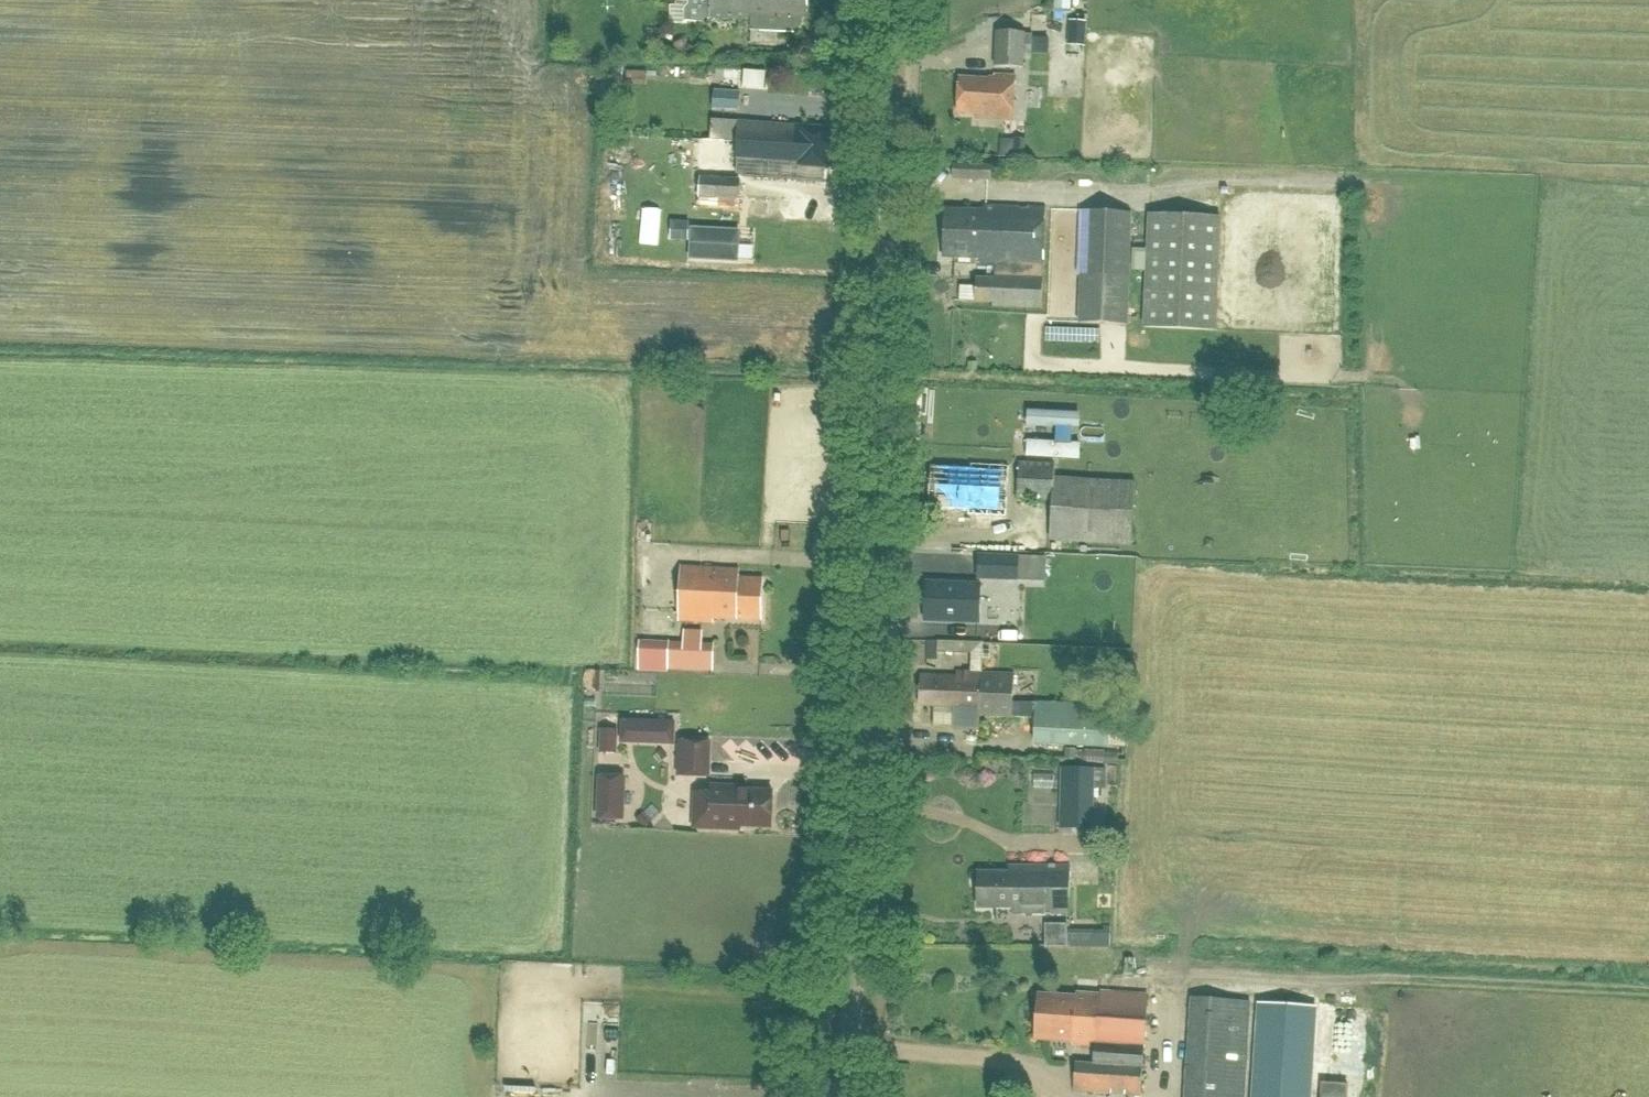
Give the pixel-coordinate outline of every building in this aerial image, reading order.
[(684,22),(703,22),(703,19),(751,20),(750,32),(800,35),(805,19),(806,19),(807,0),(689,0),(688,5),(685,9),(684,22)] [(1039,21),(1036,0),(1019,0),(1023,23),(1039,21)] [(997,32),(995,68),(1023,69),(1024,33),(997,32)] [(854,46),(854,54),(861,55),(862,47),(854,46)] [(729,79),(730,68),(705,65),(704,77),(729,79)] [(647,86),(648,72),(627,72),(626,85),(647,86)] [(1013,121),(1015,76),(995,75),(995,79),(960,77),(958,113),(976,114),(976,119),(1013,121)] [(750,102),(773,102),(773,89),(750,89),(750,102)] [(739,111),(741,93),(715,91),(713,109),(739,111)] [(739,121),(738,142),(830,150),(832,128),(739,121)] [(698,213),(738,215),(741,179),(723,178),(725,142),(701,141),(699,177),(702,177),(698,213)] [(830,150),(738,142),(736,163),(781,166),(780,175),(799,176),(799,168),(829,170),(830,150)] [(991,182),(992,166),(954,164),(953,180),(991,182)] [(1042,309),(1046,209),(983,206),(983,211),(946,209),(944,258),(981,259),(981,264),(996,265),(995,279),(977,278),(976,302),(993,303),(993,307),(1042,309)] [(1132,214),(1082,211),(1077,324),(1129,326),(1132,214)] [(1143,328),(1216,331),(1221,217),(1148,214),(1143,328)] [(737,246),(738,232),(735,232),(735,230),(727,230),(727,231),(722,231),(723,230),(714,229),(714,231),(693,230),(691,258),(737,260),(737,259),(737,246)] [(1130,547),(1135,482),(1055,477),(1056,464),(1020,463),(1018,500),(1052,502),(1049,542),(1130,547)] [(1007,520),(1009,467),(987,466),(987,467),(931,464),(929,510),(986,513),(986,518),(1007,520)] [(1019,557),(979,556),(978,578),(1018,579),(1019,557)] [(760,621),(762,579),(739,578),(739,570),(681,567),(678,621),(713,623),(714,618),(760,621)] [(979,624),(981,584),(927,582),(925,622),(979,624)] [(969,664),(969,645),(952,644),(952,664),(969,664)] [(982,716),(984,674),(957,672),(957,677),(923,675),(921,706),(957,708),(956,724),(973,725),(973,716),(982,716)] [(1014,675),(984,674),(982,716),(1012,718),(1012,717),(1035,718),(1033,744),(1107,747),(1109,707),(1088,706),(1088,705),(1036,703),(1036,704),(1013,703),(1014,675)] [(622,752),(623,724),(609,723),(608,752),(622,752)] [(706,741),(679,740),(678,775),(704,777),(706,741)] [(1060,768),(1060,809),(1094,809),(1095,769),(1060,768)] [(600,776),(598,818),(617,819),(619,777),(600,776)] [(711,786),(710,793),(695,792),(694,827),(740,829),(740,826),(771,827),(773,792),(739,790),(739,787),(711,786)] [(1011,914),(1069,914),(1069,866),(1009,866),(1009,873),(978,873),(978,909),(1011,909),(1011,914)] [(1094,931),(1070,931),(1070,948),(1094,948),(1094,931)] [(1141,1096),(1147,995),(1100,992),(1100,995),(1076,993),(1076,998),(1038,995),(1035,1039),(1073,1041),(1073,1045),(1094,1047),(1092,1064),(1076,1063),(1074,1092),(1141,1096)] [(1250,1002),(1190,998),(1184,1096),(1244,1096),(1250,1002)] [(1323,1006),(1322,1061),(1349,1061),(1351,1006),(1323,1006)]
